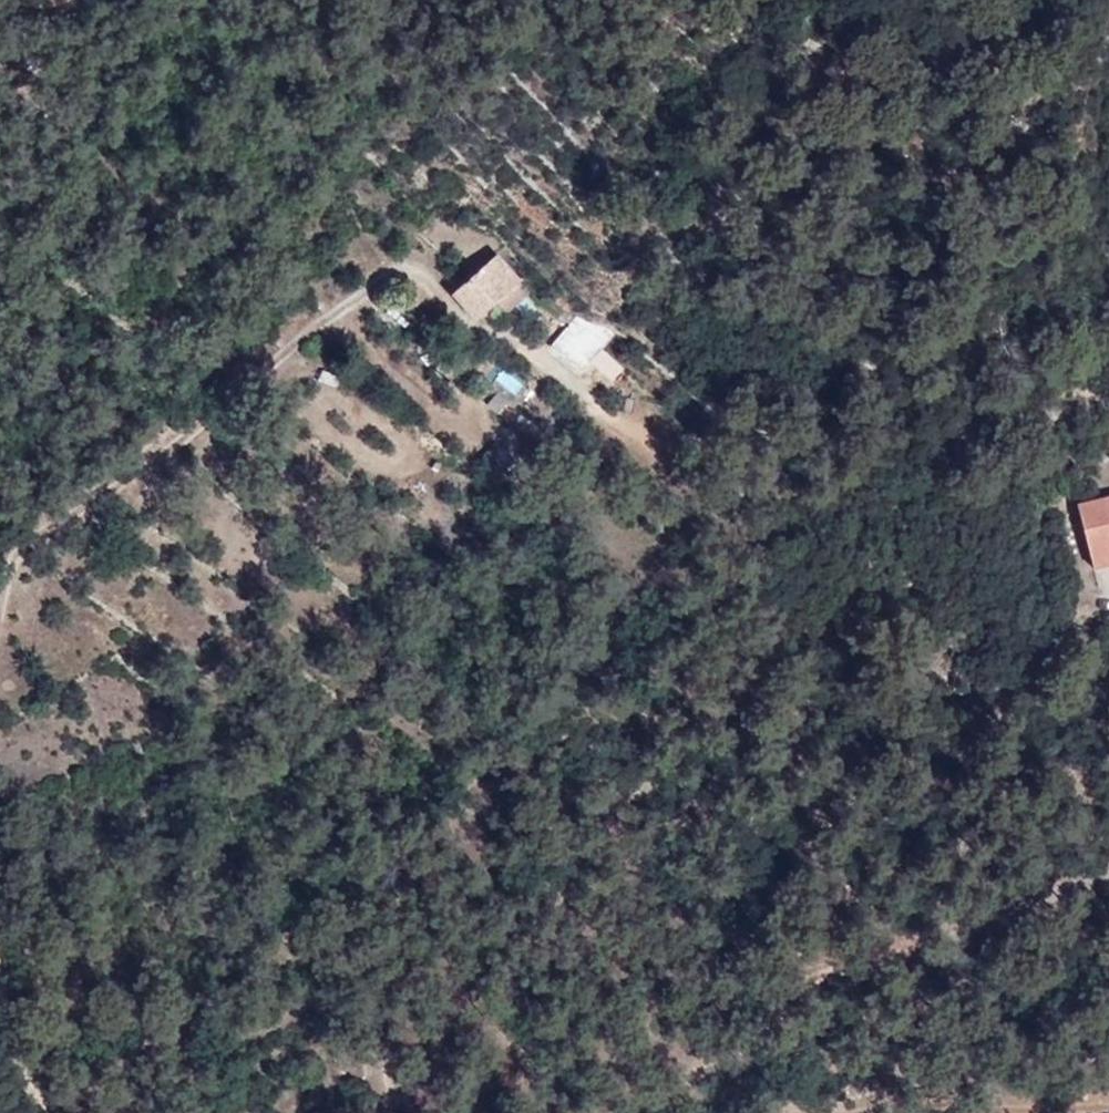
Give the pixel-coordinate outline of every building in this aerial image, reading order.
[(526,236),(500,256),(521,281),(544,261),(526,236)] [(521,281),(500,256),(478,274),(502,301),(523,283),(521,281)] [(549,346),(580,374),(590,362),(610,379),(620,368),(599,349),(609,338),(579,312),(549,346)] [(1072,507),(1089,571),(1108,566),(1108,498),(1072,507)]
